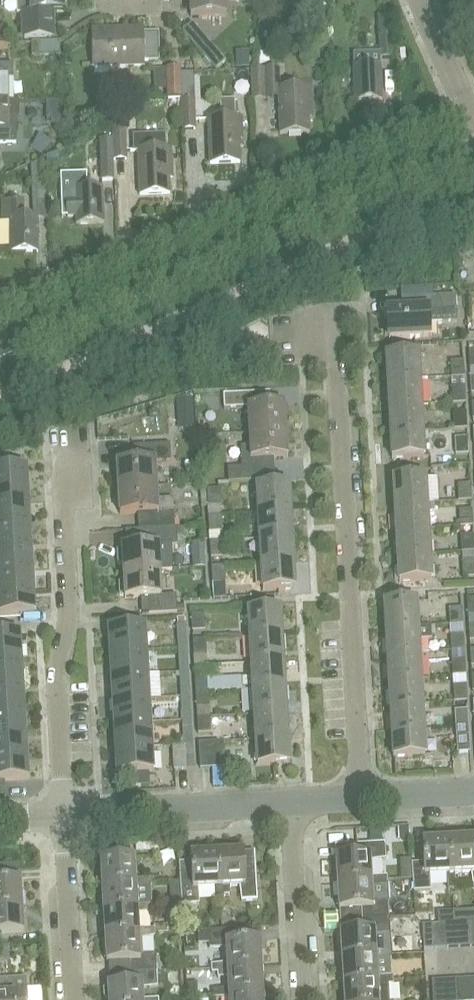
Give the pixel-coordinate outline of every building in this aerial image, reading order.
[(18,1),(30,0),(30,12),(23,12),(23,37),(51,37),(51,12),(63,12),(63,0),(18,0),(18,1)] [(192,16),(226,15),(226,0),(191,0),(192,16)] [(392,17),(377,18),(379,52),(379,59),(381,59),(393,58),(392,17)] [(225,62),(192,24),(182,32),(216,70),(225,62)] [(91,32),(92,68),(144,66),(144,60),(158,60),(158,34),(144,34),(143,30),(91,32)] [(60,42),(31,43),(32,56),(60,56),(60,42)] [(269,63),(269,52),(257,52),(257,63),(269,63)] [(381,66),(381,59),(379,59),(379,52),(353,53),(354,67),(353,67),(354,101),(382,100),(381,66)] [(7,76),(12,76),(12,64),(0,64),(0,101),(7,100),(7,76)] [(252,101),(279,99),(280,133),(310,132),(309,116),(313,116),(313,87),(280,87),(279,68),(264,68),(251,69),(252,101)] [(166,69),(167,98),(167,99),(181,98),(181,69),(166,69)] [(181,99),(182,130),(196,130),(195,99),(181,99)] [(0,101),(0,142),(17,142),(17,118),(19,118),(19,102),(7,102),(7,100),(0,101)] [(220,101),(220,117),(209,117),(211,163),(240,162),(239,147),(243,147),(243,116),(235,116),(234,100),(220,101)] [(113,130),(114,161),(127,161),(126,129),(113,130)] [(114,161),(113,130),(112,130),(113,139),(99,140),(100,181),(115,180),(114,161)] [(172,148),(165,148),(165,135),(134,136),(134,151),(138,151),(139,194),(169,193),(168,177),(172,177),(172,148)] [(1,222),(11,222),(10,251),(38,251),(38,220),(48,220),(45,159),(31,166),(33,216),(24,214),(24,200),(1,201),(1,222)] [(75,183),(76,188),(76,200),(65,201),(66,218),(77,218),(77,222),(105,222),(104,187),(87,188),(87,183),(75,183)] [(456,295),(420,297),(420,310),(389,311),(390,339),(429,337),(428,323),(457,322),(456,295)] [(388,382),(420,380),(418,354),(387,355),(388,382)] [(450,361),(451,378),(464,377),(463,361),(450,361)] [(464,377),(451,378),(453,404),(466,403),(464,377)] [(427,379),(420,380),(388,382),(390,407),(421,405),(420,389),(428,388),(427,379)] [(253,433),(286,432),(285,405),(258,407),(257,394),(225,396),(226,409),(252,408),(253,433)] [(193,398),(177,400),(178,415),(194,414),(193,398)] [(421,405),(390,407),(391,433),(423,431),(421,405)] [(454,429),(467,428),(466,412),(453,412),(454,429)] [(423,431),(391,433),(393,459),(424,457),(423,431)] [(286,432),(253,433),(254,446),(242,446),(243,468),(229,468),(229,483),(261,481),(260,458),(288,457),(286,432)] [(468,454),(467,438),(455,438),(456,455),(468,454)] [(117,463),(118,488),(158,486),(156,461),(171,461),(170,444),(141,446),(142,462),(117,463)] [(28,495),(26,468),(0,469),(0,496),(28,495)] [(395,506),(427,504),(426,478),(394,479),(395,506)] [(471,500),(470,484),(457,485),(458,501),(471,500)] [(158,486),(118,488),(120,514),(144,513),(145,530),(174,528),(173,498),(158,499),(158,486)] [(258,513),(291,512),(289,486),(256,487),(258,513)] [(207,489),(208,505),(221,505),(220,489),(207,489)] [(0,496),(0,519),(29,517),(28,495),(0,496)] [(435,504),(427,504),(395,506),(396,531),(428,529),(427,511),(435,511),(435,504)] [(472,526),(472,510),(459,510),(460,527),(472,526)] [(291,512),(258,513),(259,539),(292,537),(291,512)] [(208,516),(210,542),(223,541),(221,515),(208,516)] [(30,540),(29,517),(0,519),(0,542),(30,540)] [(174,528),(145,530),(146,546),(122,547),(122,549),(119,549),(118,551),(118,562),(120,564),(123,564),(123,572),(160,571),(173,570),(172,545),(177,544),(177,528),(174,528)] [(397,556),(429,555),(428,529),(396,531),(397,556)] [(473,535),(461,536),(461,552),(473,552),(473,551),(473,535)] [(292,537),(259,539),(261,564),(293,562),(292,537)] [(31,564),(30,540),(0,542),(0,566),(31,564)] [(223,541),(210,542),(210,558),(224,557),(223,541)] [(429,555),(397,556),(399,583),(431,581),(429,555)] [(462,561),(463,578),(473,577),(473,561),(462,561)] [(293,562),(261,564),(262,590),(295,588),(293,562)] [(32,588),(31,564),(0,566),(0,590),(32,588)] [(225,582),(224,566),(211,567),(212,583),(225,582)] [(162,596),(160,571),(123,572),(124,580),(121,580),(119,582),(120,593),(122,595),(124,595),(124,597),(148,596),(149,613),(176,611),(176,595),(162,596)] [(34,613),(32,588),(0,590),(0,615),(34,613)] [(385,630),(417,628),(416,602),(384,604),(385,630)] [(450,626),(462,625),(461,608),(449,609),(450,626)] [(249,638),(281,636),(280,610),(248,611),(249,638)] [(205,631),(204,614),(191,615),(192,631),(205,631)] [(178,649),(188,649),(186,624),(185,624),(185,618),(177,618),(178,625),(177,625),(178,649)] [(450,642),(451,651),(464,651),(462,625),(450,626),(450,642)] [(109,653),(146,651),(144,626),(108,628),(109,653)] [(417,628),(385,630),(387,655),(419,653),(418,641),(431,640),(430,627),(417,628)] [(20,659),(19,634),(0,635),(0,660),(20,659)] [(281,636),(249,638),(251,663),(283,661),(281,636)] [(194,666),(207,666),(205,639),(192,640),(194,666)] [(178,649),(179,673),(189,673),(188,649),(178,649)] [(146,651),(109,653),(111,677),(147,675),(146,651)] [(464,651),(451,651),(452,676),(465,676),(464,651)] [(419,653),(387,655),(388,681),(420,679),(419,653)] [(0,660),(0,684),(22,683),(20,659),(0,660)] [(283,661),(251,663),(252,689),(284,687),(283,661)] [(194,666),(196,692),(208,691),(207,666),(194,666)] [(181,697),(190,697),(189,673),(179,673),(181,697)] [(112,701),(148,699),(147,675),(111,677),(112,701)] [(390,706),(422,704),(420,679),(388,681),(390,706)] [(0,684),(0,708),(23,707),(22,683),(0,684)] [(467,701),(466,684),(453,685),(454,702),(467,701)] [(253,714),(286,712),(284,687),(252,689),(253,714)] [(196,692),(197,717),(210,717),(208,691),(196,692)] [(182,721),(192,721),(190,697),(181,697),(182,721)] [(113,725),(150,723),(148,699),(112,701),(113,725)] [(391,732),(423,730),(422,704),(390,706),(391,732)] [(24,731),(23,707),(0,708),(0,732),(24,731)] [(454,711),(456,728),(468,727),(467,710),(454,711)] [(286,712),(253,714),(255,740),(287,738),(286,712)] [(210,717),(197,717),(198,734),(211,733),(210,717)] [(172,746),(193,745),(192,721),(182,721),(183,729),(184,745),(172,746)] [(150,723),(113,725),(115,749),(151,747),(150,723)] [(468,727),(456,728),(457,753),(470,752),(468,727)] [(423,730),(391,732),(393,758),(425,756),(423,730)] [(26,755),(24,731),(0,732),(0,756),(26,755)] [(287,738),(255,740),(256,766),(289,764),(287,738)] [(219,742),(198,743),(200,768),(221,767),(219,742)] [(193,745),(172,746),(173,770),(194,769),(193,745)] [(151,747),(115,749),(116,774),(152,772),(151,747)] [(26,755),(0,756),(0,781),(27,779),(26,755)] [(448,840),(450,875),(446,875),(448,890),(456,890),(455,874),(472,873),(473,873),(473,851),(473,839),(448,840)] [(430,876),(446,875),(450,875),(448,840),(422,842),(423,864),(412,865),(414,893),(431,891),(430,876)] [(370,883),(371,888),(387,885),(386,878),(370,879),(369,861),(386,860),(384,844),(357,846),(357,857),(335,859),(337,885),(370,883)] [(218,887),(214,887),(216,903),(223,903),(222,886),(239,886),(241,902),(257,900),(255,873),(243,874),(241,852),(216,853),(218,887)] [(218,887),(216,853),(188,855),(190,877),(179,877),(181,905),(198,904),(197,888),(214,887),(218,887)] [(135,888),(149,887),(150,887),(150,879),(134,880),(133,858),(99,859),(100,886),(134,884),(135,888)] [(22,907),(20,879),(0,880),(0,908),(22,907)] [(370,883),(337,885),(338,911),(360,910),(361,921),(389,919),(388,903),(371,903),(371,888),(370,883)] [(134,884),(100,886),(102,910),(136,909),(136,914),(152,911),(152,904),(150,904),(149,887),(135,888),(134,884)] [(2,945),(2,933),(23,932),(22,907),(0,908),(0,945),(2,945)] [(136,909),(102,910),(103,937),(138,934),(138,939),(153,937),(153,929),(137,930),(136,914),(136,909)] [(389,919),(361,921),(361,932),(340,934),(341,959),(375,957),(375,963),(391,961),(391,952),(380,953),(379,935),(389,934),(389,919)] [(458,949),(470,948),(469,923),(457,924),(458,949)] [(445,925),(447,949),(458,949),(457,924),(445,925)] [(435,950),(447,949),(445,925),(434,926),(435,950)] [(424,951),(435,950),(434,926),(423,926),(423,931),(424,951)] [(261,965),(260,940),(259,928),(198,932),(198,944),(209,944),(210,949),(226,948),(227,963),(227,967),(261,965)] [(138,934),(103,937),(104,962),(127,961),(128,972),(156,971),(155,954),(139,955),(138,939),(138,934)] [(375,957),(341,959),(343,984),(377,982),(377,988),(389,986),(393,986),(392,977),(376,979),(375,963),(375,957)] [(229,992),(263,990),(261,965),(227,967),(227,963),(211,966),(211,973),(218,972),(218,978),(228,978),(228,988),(229,992)] [(142,999),(141,988),(156,986),(156,971),(128,972),(128,983),(106,984),(106,986),(104,986),(103,988),(103,997),(105,999),(107,998),(107,999),(158,999),(142,999)] [(0,979),(0,999),(27,999),(26,978),(0,979)] [(468,980),(457,981),(458,999),(470,999),(468,980)] [(446,981),(432,982),(433,999),(447,999),(446,981)] [(457,981),(446,981),(447,999),(458,999),(457,981)] [(344,999),(390,999),(389,986),(377,988),(377,982),(343,984),(344,999)] [(228,988),(213,991),(213,998),(229,997),(229,999),(263,999),(263,990),(229,992),(228,988)]
